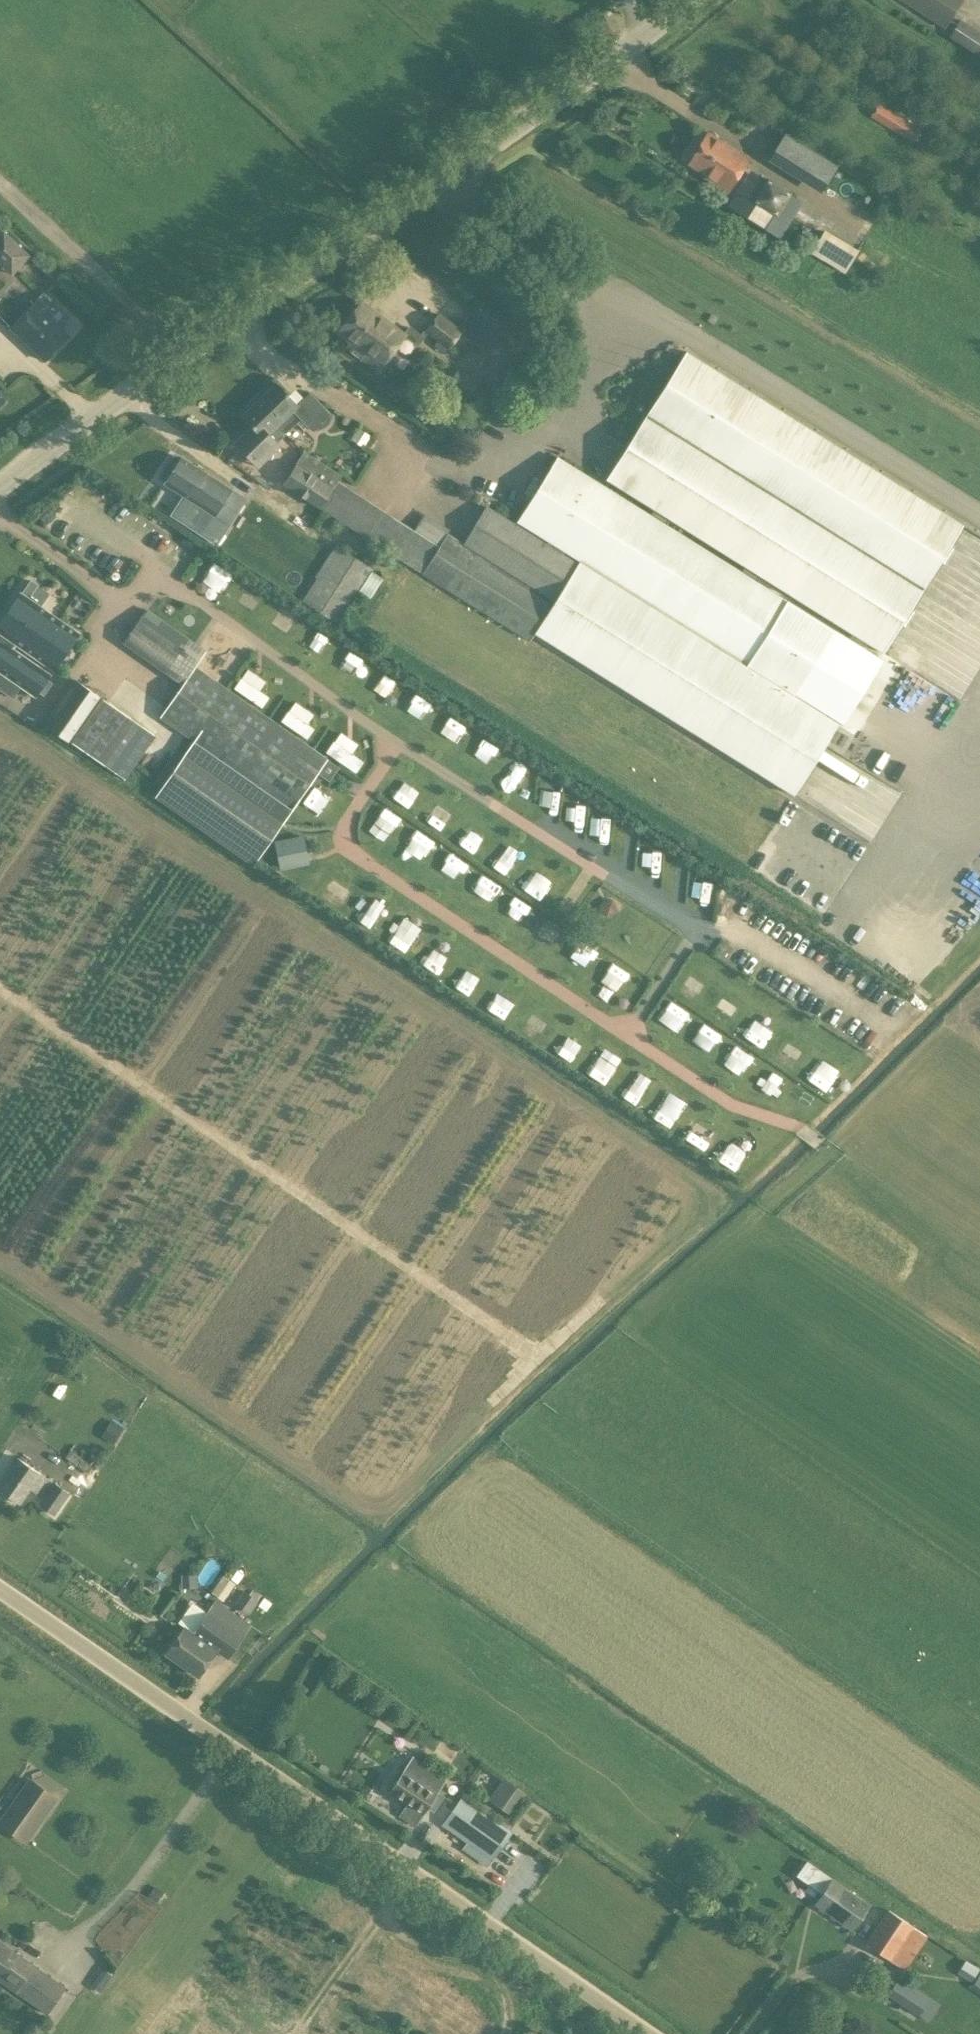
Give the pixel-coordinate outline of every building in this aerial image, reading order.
[(915,10),(944,28),(961,1),(960,0),(901,0),(915,10)] [(979,57),(979,33),(960,20),(949,38),(979,57)] [(918,129),(877,104),(870,117),(912,143),(918,129)] [(706,175),(704,178),(726,192),(747,158),(707,134),(688,164),(706,175)] [(819,155),(806,176),(825,187),(837,166),(819,155)] [(790,195),(792,192),(767,178),(766,179),(751,170),(727,206),(780,238),(802,203),(790,195)] [(11,276),(30,256),(3,230),(2,231),(1,232),(0,232),(0,266),(11,276)] [(834,238),(825,231),(810,254),(819,260),(834,238)] [(68,336),(58,327),(68,317),(43,294),(10,329),(44,362),(68,336)] [(338,334),(382,367),(405,336),(361,302),(338,334)] [(463,331),(438,312),(423,332),(447,350),(463,331)] [(462,332),(483,348),(498,329),(476,313),(463,331),(462,332)] [(337,482),(341,476),(303,452),(283,485),(530,642),(535,633),(784,788),(829,718),(778,686),(819,620),(788,601),(791,598),(872,649),(882,634),(953,522),(687,354),(619,462),(607,481),(641,502),(653,511),(650,516),(637,508),(558,458),(517,522),(548,542),(547,544),(487,506),(463,544),(447,534),(449,530),(425,514),(414,530),(337,482)] [(471,380),(460,372),(453,382),(465,390),(471,380)] [(275,383),(258,400),(280,423),(277,426),(283,433),(299,418),(312,431),(329,415),(308,394),(296,405),(275,383)] [(282,435),(283,433),(277,426),(280,423),(258,400),(241,416),(250,426),(242,434),(239,439),(239,444),(241,449),(245,452),(244,453),(257,467),(279,446),(275,443),(283,436),(282,435)] [(171,471),(163,484),(182,496),(183,497),(171,515),(216,544),(228,526),(214,517),(220,509),(232,490),(180,457),(173,455),(167,465),(171,471)] [(297,514),(290,537),(308,543),(315,520),(297,514)] [(299,599),(339,626),(361,592),(370,598),(383,578),(374,572),(375,571),(336,545),(314,577),(299,599)] [(216,560),(204,576),(221,588),(233,572),(216,560)] [(11,649),(15,644),(53,670),(79,633),(40,607),(49,594),(30,581),(22,593),(21,592),(0,623),(0,645),(1,646),(0,648),(0,672),(35,696),(49,675),(11,649)] [(249,581),(236,599),(254,611),(266,593),(249,581)] [(283,603),(270,619),(288,632),(300,616),(283,603)] [(164,674),(182,685),(160,717),(293,810),(328,759),(197,666),(207,651),(187,638),(186,639),(147,613),(123,646),(164,674)] [(317,625),(305,641),(322,654),(334,637),(317,625)] [(337,664),(355,676),(367,659),(349,646),(337,664)] [(382,671),(374,689),(391,697),(399,679),(382,671)] [(156,736),(136,722),(102,699),(76,680),(74,679),(43,723),(71,744),(72,743),(124,780),(156,736)] [(416,691),(405,709),(424,720),(434,702),(416,691)] [(289,722),(299,706),(286,698),(276,714),(289,722)] [(451,715),(441,731),(456,741),(466,725),(451,715)] [(184,755),(155,797),(254,866),(283,824),(184,755)] [(547,780),(541,799),(559,805),(565,786),(547,780)] [(408,804),(417,789),(405,783),(396,798),(408,804)] [(582,801),(572,818),(592,830),(602,812),(582,801)] [(459,841),(474,851),(485,835),(470,825),(459,841)] [(281,866),(310,863),(307,833),(277,837),(281,866)] [(493,865),(507,874),(516,858),(502,849),(493,865)] [(369,903),(359,918),(374,927),(383,912),(369,903)] [(390,938),(406,950),(420,931),(404,919),(390,938)] [(104,1437),(114,1444),(124,1428),(114,1422),(104,1437)] [(35,1470),(17,1458),(0,1483),(0,1491),(19,1504),(30,1489),(41,1496),(51,1482),(35,1470)] [(55,1482),(39,1504),(54,1516),(70,1494),(55,1482)] [(227,1660),(251,1625),(217,1601),(192,1634),(184,1628),(165,1654),(197,1676),(215,1651),(227,1660)] [(413,1756),(403,1770),(404,1771),(389,1794),(407,1805),(399,1816),(415,1826),(427,1807),(434,1812),(444,1796),(438,1792),(447,1779),(413,1756)] [(487,1798),(509,1814),(523,1794),(501,1778),(487,1798)] [(29,1779),(0,1820),(0,1822),(25,1840),(55,1798),(29,1779)] [(510,1831),(464,1798),(444,1826),(491,1859),(510,1831)] [(852,1930),(869,1905),(825,1874),(816,1887),(824,1892),(815,1905),(852,1930)] [(124,1928),(117,1937),(130,1947),(163,1906),(141,1888),(115,1921),(124,1928)] [(865,1944),(890,1961),(904,1971),(927,1936),(913,1928),(913,1927),(888,1910),(865,1944)] [(47,2015),(67,1988),(0,1941),(0,1982),(47,2015)] [(959,1973),(975,1980),(979,1968),(979,1964),(966,1958),(959,1973)] [(970,1989),(979,1996),(979,1974),(970,1989)] [(939,2004),(937,2002),(899,1978),(886,1997),(918,2017),(919,2017),(927,2022),(939,2004)]
